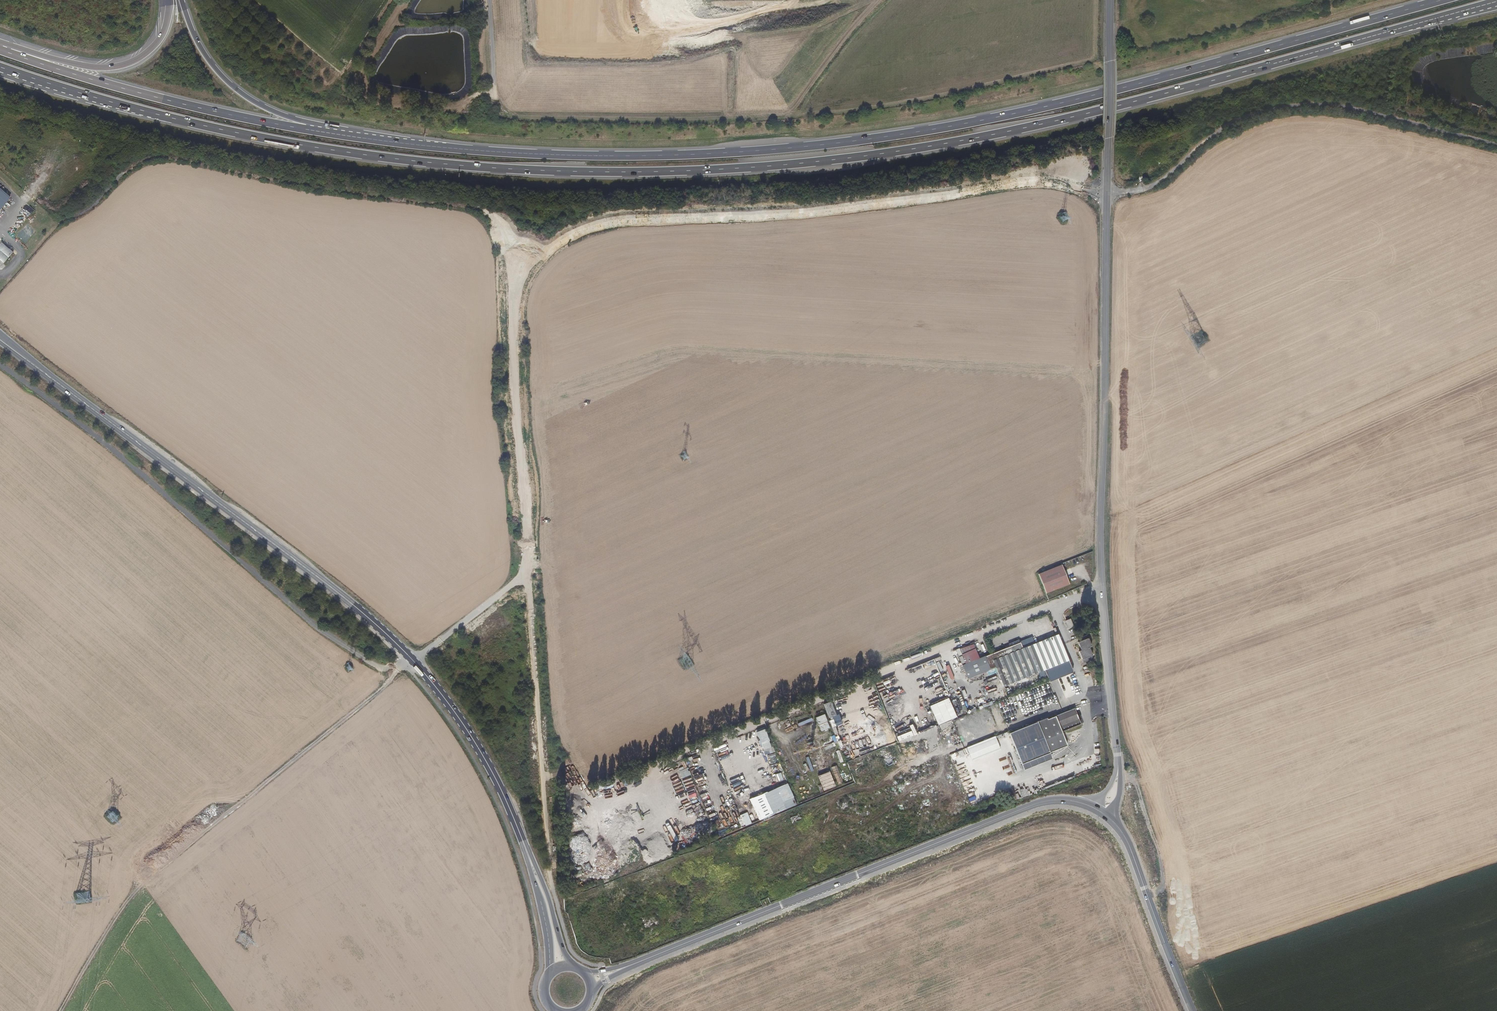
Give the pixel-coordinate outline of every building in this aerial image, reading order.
[(10,199),(0,190),(0,210),(10,199)] [(25,242),(35,232),(27,225),(17,235),(25,242)] [(0,243),(0,260),(3,263),(13,252),(1,242),(0,243)] [(1045,592),(1068,583),(1061,565),(1037,574),(1045,592)] [(1033,642),(1043,668),(1044,667),(1049,679),(1073,669),(1058,632),(1033,642)] [(1089,646),(1091,645),(1086,632),(1080,635),(1081,638),(1078,639),(1082,648),(1079,650),(1084,661),(1091,658),(1090,655),(1092,654),(1089,646)] [(1043,668),(1033,642),(1025,645),(1022,638),(963,661),(968,675),(997,663),(1006,683),(1043,668)] [(923,684),(938,678),(935,671),(920,677),(921,681),(923,684)] [(843,700),(831,703),(832,710),(844,707),(843,700)] [(1050,748),(1067,740),(1063,731),(1061,726),(1080,718),(1074,703),(1056,711),(1049,714),(1048,713),(1037,717),(1037,718),(1011,729),(1023,759),(1050,748)] [(830,713),(832,727),(846,725),(845,717),(840,718),(839,711),(830,713)] [(821,731),(830,728),(824,714),(816,717),(821,731)] [(898,741),(912,737),(910,728),(895,732),(898,741)] [(997,733),(968,745),(972,756),(1001,744),(997,733)] [(692,769),(700,767),(696,758),(689,761),(692,769)] [(836,785),(843,783),(837,765),(830,768),(836,785)] [(823,791),(835,786),(829,771),(817,776),(823,791)] [(744,815),(748,826),(755,823),(752,813),(744,815)]
